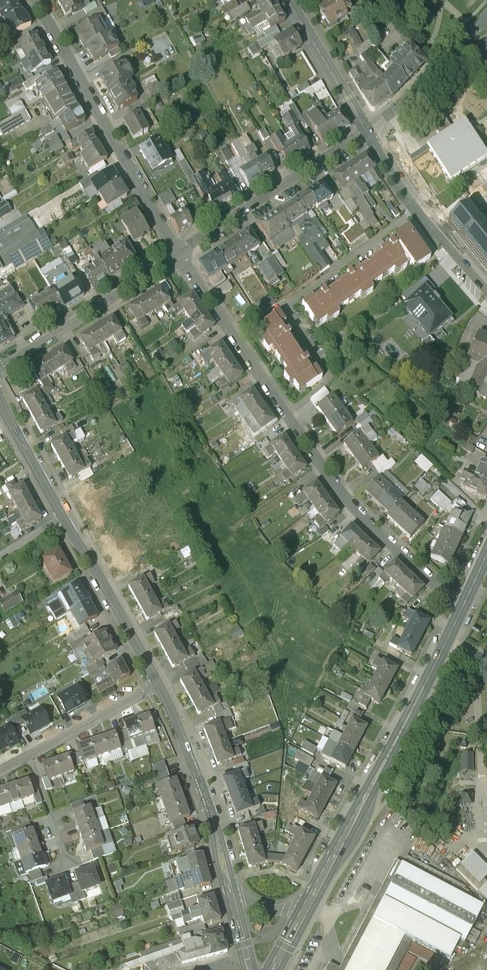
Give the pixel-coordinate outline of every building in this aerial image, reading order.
[(3,21),(5,20),(19,13),(16,7),(20,5),(17,0),(0,0),(0,16),(3,21)] [(65,17),(71,13),(71,14),(81,9),(78,4),(80,3),(78,0),(56,0),(65,17)] [(256,5),(260,11),(263,16),(277,8),(273,0),(265,0),(256,5)] [(319,9),(328,27),(352,13),(347,4),(341,8),(337,0),(335,0),(322,8),(319,9)] [(94,3),(83,9),(86,16),(97,10),(94,3)] [(97,10),(86,16),(91,24),(98,20),(99,21),(106,17),(101,8),(97,10)] [(277,8),(263,16),(266,22),(254,29),(258,35),(264,32),(263,30),(269,27),(270,29),(274,27),(285,21),(277,8)] [(260,11),(253,15),(252,14),(246,18),(249,24),(263,16),(260,11)] [(19,13),(5,20),(8,27),(6,28),(11,37),(30,26),(26,18),(23,19),(19,13)] [(263,16),(249,24),(252,30),(254,29),(266,22),(263,16)] [(91,24),(74,33),(84,50),(87,48),(108,37),(99,21),(98,20),(91,24)] [(348,30),(358,47),(365,42),(355,26),(348,30)] [(269,27),(263,30),(264,32),(267,37),(268,36),(277,32),(274,27),(270,29),(269,27)] [(281,37),(272,43),(268,36),(267,37),(257,43),(261,50),(270,45),(272,49),(277,46),(284,57),(290,54),(289,53),(301,46),(291,31),(281,37)] [(281,37),(277,32),(268,36),(272,43),(281,37)] [(205,33),(193,37),(196,46),(208,41),(205,33)] [(35,35),(16,46),(19,51),(21,50),(25,59),(41,50),(38,44),(40,43),(35,35)] [(108,37),(87,48),(94,62),(109,54),(119,49),(118,48),(116,49),(114,44),(115,42),(111,35),(108,37)] [(485,43),(478,50),(486,59),(486,45),(485,43)] [(362,54),(360,56),(366,65),(380,54),(372,45),(362,54)] [(402,52),(401,51),(395,56),(396,57),(389,64),(393,69),(406,83),(425,63),(410,45),(402,52)] [(119,49),(109,54),(111,59),(121,54),(119,49)] [(41,50),(25,59),(30,67),(29,68),(31,73),(50,63),(46,55),(45,56),(41,50)] [(478,50),(471,57),(480,70),(486,77),(486,59),(478,50)] [(121,66),(113,70),(113,68),(106,72),(107,74),(99,77),(108,93),(129,82),(132,80),(127,70),(124,71),(121,66)] [(371,89),(357,67),(348,72),(362,96),(371,89)] [(406,83),(393,69),(379,84),(390,99),(406,83)] [(41,81),(34,85),(34,86),(37,90),(35,91),(38,95),(39,94),(42,99),(64,87),(62,81),(63,81),(60,76),(59,77),(56,73),(41,81)] [(38,76),(23,85),(26,90),(34,86),(34,85),(41,81),(38,76)] [(20,78),(8,85),(11,91),(23,84),(20,78)] [(310,87),(304,91),(307,97),(325,86),(321,80),(310,87)] [(129,82),(108,93),(118,111),(137,101),(130,89),(133,88),(129,82)] [(157,82),(146,88),(153,100),(164,94),(157,82)] [(307,82),(296,89),(299,94),(304,91),(310,87),(307,82)] [(371,89),(362,96),(371,110),(374,111),(390,99),(379,84),(379,83),(371,89)] [(42,99),(42,100),(54,123),(77,110),(65,87),(64,87),(42,99)] [(146,103),(131,112),(134,117),(138,114),(139,115),(149,109),(146,103)] [(325,113),(318,103),(312,107),(317,114),(322,122),(326,119),(323,115),(325,113)] [(300,117),(293,105),(287,108),(288,109),(296,123),(301,120),(300,117)] [(296,123),(288,109),(280,114),(284,119),(283,119),(290,130),(290,129),(290,130),(295,127),(298,125),(296,123)] [(25,110),(8,119),(13,130),(30,120),(25,110)] [(77,110),(61,119),(64,123),(61,125),(66,133),(85,123),(77,110)] [(326,119),(322,122),(331,137),(349,127),(340,111),(326,119)] [(134,117),(124,122),(134,140),(148,132),(139,115),(138,114),(134,117)] [(305,114),(300,117),(301,120),(307,129),(312,126),(307,119),(308,119),(305,114)] [(322,122),(317,114),(309,119),(308,118),(308,119),(307,119),(312,126),(314,129),(314,130),(316,133),(322,143),(331,137),(322,122)] [(440,138),(437,140),(436,139),(427,145),(450,182),(460,175),(459,175),(478,163),(478,164),(486,158),(486,157),(465,121),(455,127),(455,128),(452,130),(445,119),(433,127),(440,138)] [(50,126),(40,131),(44,137),(54,132),(50,126)] [(301,136),(295,127),(290,130),(296,139),(301,136)] [(269,138),(264,129),(258,132),(263,141),(269,138)] [(161,131),(151,137),(154,143),(159,140),(164,149),(169,146),(161,131)] [(82,136),(76,139),(78,141),(76,143),(83,155),(98,146),(91,134),(83,138),(82,136)] [(289,143),(284,146),(277,135),(269,140),(276,151),(278,150),(281,155),(278,156),(281,160),(283,159),(287,165),(298,158),(289,143)] [(296,139),(289,143),(298,158),(310,151),(301,136),(296,139)] [(266,157),(256,163),(253,157),(256,155),(246,137),(238,141),(248,158),(261,181),(274,173),(269,165),(271,164),(266,157)] [(140,151),(152,172),(163,165),(171,161),(164,149),(159,140),(154,143),(140,151)] [(248,158),(238,141),(231,145),(241,162),(242,161),(248,158)] [(83,155),(80,157),(88,171),(89,171),(103,162),(107,160),(98,146),(83,155)] [(366,155),(354,163),(363,177),(369,173),(375,169),(366,155)] [(261,181),(248,158),(242,161),(247,168),(239,173),(248,189),(261,181)] [(103,162),(89,171),(92,175),(106,167),(103,162)] [(363,177),(354,163),(343,170),(352,184),(357,181),(363,177)] [(382,180),(375,169),(369,173),(376,184),(382,180)] [(352,184),(343,170),(332,177),(342,191),(348,187),(352,184)] [(113,171),(90,184),(97,196),(99,195),(118,183),(120,182),(113,171)] [(211,191),(207,183),(208,183),(207,181),(206,181),(202,174),(193,179),(204,200),(207,206),(208,206),(210,205),(213,209),(224,203),(216,188),(211,191)] [(223,174),(218,177),(223,185),(227,182),(223,174)] [(374,205),(363,188),(362,188),(357,181),(352,184),(362,198),(361,198),(368,209),(374,205)] [(223,185),(216,188),(224,203),(236,196),(228,182),(227,182),(223,185)] [(118,183),(99,195),(108,209),(127,197),(118,183)] [(322,183),(307,193),(316,207),(317,208),(326,203),(332,198),(322,183)] [(362,198),(352,184),(348,187),(353,194),(352,195),(356,201),(361,198),(362,198)] [(161,203),(172,197),(169,191),(157,197),(161,203)] [(307,193),(296,200),(306,214),(316,207),(307,193)] [(172,197),(161,203),(170,221),(175,217),(169,205),(175,202),(172,197)] [(337,206),(332,198),(326,203),(330,210),(337,206)] [(296,200),(278,212),(288,227),(302,218),(307,215),(306,214),(296,200)] [(0,205),(0,215),(1,217),(11,211),(5,202),(0,205)] [(447,223),(486,270),(486,232),(467,207),(447,223)] [(395,209),(391,212),(395,217),(399,215),(395,209)] [(137,212),(131,216),(132,218),(123,224),(134,243),(143,238),(141,236),(148,231),(137,212)] [(175,217),(170,221),(178,234),(192,225),(183,212),(175,217)] [(278,212),(258,225),(269,241),(274,248),(277,245),(279,248),(295,237),(289,228),(288,227),(278,212)] [(315,246),(324,240),(307,215),(302,218),(302,225),(299,228),(305,236),(298,241),(320,273),(329,267),(315,246)] [(35,234),(25,216),(0,231),(0,255),(35,234)] [(357,225),(343,235),(350,245),(364,235),(357,225)] [(408,228),(393,238),(397,244),(394,246),(392,244),(388,247),(380,253),(382,255),(370,262),(382,279),(393,271),(399,267),(401,270),(407,266),(405,264),(409,261),(415,269),(430,259),(408,228)] [(259,247),(249,231),(233,241),(244,257),(249,254),(259,247)] [(233,241),(215,253),(225,269),(229,274),(232,271),(229,267),(244,257),(233,241)] [(110,254),(121,272),(136,262),(125,244),(110,254)] [(110,254),(106,246),(93,255),(96,260),(99,264),(108,280),(121,272),(110,254)] [(90,249),(82,254),(85,260),(93,255),(90,249)] [(285,265),(276,252),(271,255),(272,257),(280,269),(285,265)] [(225,269),(215,253),(200,263),(200,267),(208,280),(225,269)] [(253,260),(249,254),(244,257),(251,269),(259,264),(256,258),(253,260)] [(272,257),(258,267),(269,284),(284,274),(280,269),(272,257)] [(69,262),(63,266),(66,270),(72,266),(69,262)] [(370,262),(359,270),(358,269),(350,274),(346,276),(348,278),(325,294),(324,292),(320,295),(313,300),(311,297),(302,304),(313,319),(316,317),(320,323),(332,315),(334,318),(339,314),(337,310),(359,295),(360,295),(365,291),(367,294),(373,290),(370,287),(382,279),(370,262)] [(108,280),(99,264),(96,266),(90,269),(87,265),(81,269),(93,289),(108,280)] [(56,270),(49,274),(52,279),(59,274),(56,270)] [(69,276),(66,278),(65,276),(62,278),(64,279),(61,281),(64,286),(58,289),(61,293),(68,305),(83,296),(78,288),(78,287),(76,283),(74,283),(72,280),(69,276)] [(451,317),(437,302),(436,303),(431,298),(433,296),(425,287),(403,306),(419,325),(423,322),(433,333),(451,317)] [(14,295),(10,288),(0,294),(0,304),(14,295)] [(162,288),(129,308),(138,322),(144,318),(164,306),(170,302),(162,288)] [(0,304),(0,320),(1,320),(32,301),(24,289),(14,295),(0,304)] [(55,297),(53,292),(41,299),(40,297),(30,304),(41,322),(63,309),(55,297)] [(61,293),(55,297),(63,309),(68,305),(61,293)] [(261,300),(267,310),(278,303),(272,293),(261,300)] [(203,311),(192,295),(179,304),(183,310),(190,320),(203,311)] [(179,304),(174,307),(170,302),(164,306),(172,318),(183,310),(179,304)] [(190,320),(181,325),(187,333),(195,328),(208,319),(203,311),(190,320)] [(279,314),(263,324),(265,327),(259,332),(266,342),(263,343),(268,351),(272,349),(287,371),(284,374),(289,381),(291,379),(298,389),(304,385),(306,388),(322,378),(315,368),(313,370),(308,363),(308,362),(305,359),(303,360),(288,337),(290,336),(288,332),(287,332),(282,325),(285,323),(279,314)] [(144,318),(138,322),(142,329),(148,325),(144,318)] [(121,332),(112,319),(104,324),(112,337),(114,336),(119,343),(125,339),(121,332)] [(208,319),(195,328),(196,329),(200,336),(214,327),(208,319)] [(0,320),(0,348),(12,340),(1,320),(0,320)] [(112,337),(104,324),(96,329),(104,342),(112,337)] [(130,333),(125,326),(121,328),(126,336),(130,333)] [(104,342),(96,329),(88,334),(100,354),(106,350),(108,353),(110,352),(104,342)] [(196,329),(189,334),(193,340),(200,336),(196,329)] [(478,333),(462,369),(453,365),(446,380),(455,384),(479,398),(486,379),(486,337),(478,333)] [(100,354),(88,334),(80,339),(92,359),(99,356),(98,355),(100,354)] [(222,343),(208,352),(212,359),(225,378),(229,384),(243,375),(222,343)] [(63,349),(31,369),(39,383),(46,379),(65,366),(72,363),(63,349)] [(208,352),(201,357),(205,363),(212,359),(208,352)] [(72,363),(65,366),(69,373),(76,369),(72,363)] [(125,363),(119,367),(124,374),(129,370),(125,363)] [(225,378),(218,382),(222,388),(229,384),(225,378)] [(46,379),(39,383),(43,389),(37,392),(41,399),(54,392),(46,379)] [(479,398),(486,402),(486,379),(479,398)] [(274,421),(253,390),(239,399),(244,405),(256,424),(261,431),(274,421)] [(37,392),(23,400),(41,433),(55,425),(52,419),(41,399),(37,392)] [(333,397),(317,409),(327,422),(342,410),(333,397)] [(239,399),(233,403),(237,410),(244,405),(239,399)] [(342,410),(327,422),(336,435),(352,423),(342,410)] [(59,414),(52,419),(55,425),(63,421),(59,414)] [(256,424),(250,429),(254,435),(261,431),(256,424)] [(71,425),(61,431),(64,436),(74,431),(71,425)] [(394,428),(391,432),(403,444),(406,441),(394,428)] [(359,433),(343,445),(353,458),(369,446),(359,433)] [(76,441),(73,434),(66,438),(69,445),(76,441)] [(475,447),(486,453),(486,438),(481,435),(475,447)] [(305,468),(284,436),(271,445),(275,452),(288,471),(292,477),(305,468)] [(66,438),(51,446),(70,479),(84,471),(80,465),(69,445),(66,438)] [(271,445),(264,450),(268,456),(275,452),(271,445)] [(369,446),(353,458),(362,471),(378,459),(369,446)] [(433,467),(421,456),(415,462),(427,473),(433,467)] [(470,463),(463,458),(456,469),(462,474),(470,463)] [(87,461),(80,465),(84,471),(91,467),(87,461)] [(481,462),(473,478),(472,481),(486,487),(486,465),(481,462)] [(288,471),(281,475),(285,482),(292,477),(288,471)] [(472,481),(473,478),(463,474),(460,482),(465,484),(464,488),(464,489),(465,490),(476,495),(477,493),(486,497),(486,496),(486,487),(472,481)] [(417,486),(425,495),(434,487),(425,478),(417,486)] [(390,490),(378,479),(365,493),(377,504),(390,490)] [(101,480),(91,485),(95,492),(104,486),(101,480)] [(22,485),(16,489),(13,482),(5,486),(9,493),(8,493),(13,502),(27,494),(22,485)] [(338,514),(316,483),(303,493),(307,499),(321,518),(325,524),(338,514)] [(91,485),(77,493),(95,526),(110,519),(106,512),(95,492),(91,485)] [(445,512),(454,502),(440,489),(432,499),(445,512)] [(402,501),(390,490),(377,504),(389,515),(400,503),(402,501)] [(303,493),(296,498),(301,504),(307,499),(303,493)] [(30,500),(27,494),(13,502),(18,510),(32,502),(31,499),(30,500)] [(34,505),(32,502),(18,510),(22,518),(36,511),(33,505),(34,505)] [(411,514),(400,503),(389,515),(387,517),(398,528),(411,514)] [(472,511),(464,504),(460,508),(461,509),(468,516),(472,511)] [(113,508),(106,512),(110,519),(117,515),(113,508)] [(468,516),(461,509),(456,515),(460,517),(459,520),(466,523),(470,517),(468,516)] [(23,519),(16,523),(21,532),(36,523),(35,523),(41,520),(36,511),(22,518),(23,519)] [(456,515),(452,513),(444,529),(462,537),(465,529),(466,523),(459,520),(460,517),(456,515)] [(411,514),(398,528),(410,539),(423,525),(411,514)] [(321,518),(314,522),(319,528),(325,524),(321,518)] [(21,532),(16,523),(11,526),(16,535),(21,532)] [(358,533),(351,527),(340,538),(346,544),(347,545),(358,533)] [(124,529),(117,532),(121,539),(128,535),(124,529)] [(462,537),(444,529),(437,543),(455,551),(462,537)] [(117,532),(103,540),(121,574),(136,566),(132,559),(121,539),(117,532)] [(358,533),(347,545),(354,551),(365,540),(358,533)] [(340,538),(333,546),(338,552),(346,544),(340,538)] [(365,540),(354,551),(363,559),(368,564),(379,553),(365,540)] [(455,551),(437,543),(431,558),(448,566),(455,551)] [(51,552),(41,558),(43,560),(37,563),(49,585),(71,573),(59,551),(52,555),(51,552)] [(139,555),(132,559),(136,566),(143,562),(139,555)] [(368,564),(363,559),(357,566),(362,571),(368,564)] [(395,562),(384,574),(390,579),(407,595),(412,600),(423,588),(395,562)] [(390,579),(384,574),(379,580),(384,585),(390,579)] [(150,575),(143,579),(146,586),(154,582),(150,575)] [(143,579),(129,587),(147,621),(161,613),(158,606),(146,586),(143,579)] [(79,585),(58,597),(67,614),(71,612),(88,602),(79,585)] [(0,602),(0,604),(4,612),(21,601),(16,592),(0,602)] [(407,595),(401,601),(407,606),(412,600),(407,595)] [(88,602),(71,612),(75,619),(74,619),(79,628),(97,617),(88,602)] [(165,602),(158,606),(161,613),(168,609),(165,602)] [(54,605),(39,614),(44,621),(59,613),(54,605)] [(414,615),(407,611),(403,618),(411,622),(414,615)] [(400,642),(397,649),(411,656),(428,622),(414,615),(411,622),(400,642)] [(176,623),(169,627),(172,633),(179,629),(176,623)] [(172,633),(169,627),(154,634),(173,668),(187,660),(183,654),(172,633)] [(86,628),(71,636),(75,643),(86,637),(90,635),(86,628)] [(89,642),(80,647),(81,648),(86,656),(110,642),(105,633),(89,642)] [(75,643),(70,646),(73,652),(81,648),(80,647),(89,642),(86,637),(75,643)] [(400,642),(393,638),(390,645),(397,649),(400,642)] [(110,642),(86,656),(91,666),(102,660),(116,652),(110,642)] [(191,650),(183,654),(187,660),(194,656),(191,650)] [(195,658),(184,664),(190,676),(194,674),(202,670),(195,658)] [(383,662),(375,658),(372,665),(379,669),(383,662)] [(102,660),(91,666),(94,671),(101,667),(104,665),(102,660)] [(365,696),(371,700),(379,704),(397,670),(383,662),(379,669),(365,696)] [(121,663),(106,671),(110,679),(114,685),(114,686),(129,677),(121,663)] [(94,671),(88,674),(92,680),(104,673),(101,667),(94,671)] [(202,670),(194,674),(198,680),(205,676),(202,670)] [(190,676),(180,681),(198,715),(213,707),(209,700),(198,680),(194,674),(190,676)] [(73,682),(76,688),(77,688),(82,698),(88,695),(79,679),(73,682)] [(110,679),(95,687),(99,694),(114,685),(110,679)] [(76,688),(57,699),(66,714),(85,704),(82,698),(77,688),(76,688)] [(216,696),(209,700),(213,707),(220,703),(216,696)] [(364,696),(360,704),(367,708),(371,700),(365,696),(364,696)] [(41,709),(22,719),(25,724),(30,734),(49,723),(41,709)] [(363,715),(356,711),(352,719),(353,719),(359,722),(363,715)] [(22,719),(18,713),(12,717),(18,728),(25,724),(22,719)] [(149,714),(136,718),(142,736),(155,731),(149,714)] [(18,728),(12,717),(5,721),(8,726),(11,732),(18,728)] [(136,718),(131,720),(130,718),(123,721),(126,730),(129,740),(130,740),(133,739),(136,749),(146,746),(142,736),(136,718)] [(353,719),(339,745),(353,753),(367,726),(359,722),(353,719)] [(227,720),(220,723),(223,732),(231,730),(227,720)] [(220,723),(204,728),(218,764),(233,758),(231,751),(223,732),(220,723)] [(8,726),(0,731),(0,750),(0,751),(17,742),(11,732),(8,726)] [(129,740),(126,730),(120,732),(124,743),(127,752),(134,750),(130,740),(129,740)] [(120,732),(115,734),(119,745),(124,743),(120,732)] [(115,733),(102,737),(108,754),(120,749),(119,745),(115,734),(115,733)] [(102,737),(89,741),(95,758),(108,754),(102,737)] [(89,741),(77,745),(79,752),(83,762),(95,758),(89,741)] [(330,741),(322,756),(330,760),(345,768),(353,753),(339,745),(338,746),(330,741)] [(317,748),(305,742),(301,749),(313,756),(317,748)] [(238,749),(231,751),(233,758),(241,756),(238,749)] [(79,752),(74,754),(77,765),(83,763),(83,762),(79,752)] [(313,760),(299,753),(295,759),(309,767),(313,760)] [(475,771),(476,753),(464,753),(464,771),(475,771)] [(77,765),(74,754),(68,756),(72,767),(77,765)] [(68,755),(55,760),(61,776),(73,772),(72,767),(68,756),(68,755)] [(61,776),(55,760),(43,764),(47,776),(49,780),(61,776)] [(163,761),(153,765),(155,771),(166,767),(163,761)] [(318,769),(315,774),(313,773),(308,782),(317,786),(331,794),(336,785),(328,781),(332,773),(325,769),(324,772),(318,769)] [(167,770),(156,774),(158,780),(169,776),(167,770)] [(246,770),(239,773),(241,780),(249,777),(246,770)] [(241,780),(239,773),(223,778),(236,815),(252,809),(249,802),(241,780)] [(47,776),(41,778),(45,789),(52,787),(49,780),(47,776)] [(169,776),(158,780),(160,786),(171,781),(169,776)] [(160,786),(158,786),(163,798),(181,792),(176,780),(160,786)] [(28,781),(16,785),(21,802),(34,797),(33,793),(28,781)] [(16,785),(3,790),(9,806),(21,802),(16,785)] [(308,804),(304,810),(318,818),(331,794),(317,786),(308,804)] [(0,791),(0,817),(12,813),(9,806),(3,790),(0,791)] [(38,791),(33,793),(34,797),(36,804),(42,802),(38,791)] [(181,792),(163,798),(168,810),(185,804),(181,792)] [(257,799),(249,802),(252,809),(260,806),(257,799)] [(82,800),(71,804),(74,813),(85,808),(82,800)] [(300,800),(297,806),(304,810),(308,804),(300,800)] [(185,804),(168,810),(173,822),(183,818),(190,816),(185,804)] [(74,813),(73,813),(77,826),(95,820),(104,817),(101,808),(93,811),(93,812),(92,812),(90,807),(85,808),(74,813)] [(173,822),(172,823),(175,830),(186,826),(183,818),(173,822)] [(95,820),(77,826),(81,839),(99,832),(95,820)] [(29,824),(19,828),(22,834),(31,830),(29,824)] [(256,833),(264,831),(262,824),(254,826),(256,833)] [(175,830),(165,834),(167,839),(188,832),(186,826),(175,830)] [(264,863),(262,855),(256,833),(254,826),(238,831),(249,867),(264,863)] [(300,831),(292,827),(289,833),(296,837),(300,831)] [(31,830),(22,834),(19,828),(9,831),(11,837),(15,836),(19,848),(37,842),(32,830),(31,830)] [(99,832),(81,839),(86,851),(101,846),(112,842),(107,830),(99,832)] [(188,832),(167,839),(172,853),(185,849),(186,851),(194,848),(193,845),(198,844),(193,830),(188,832)] [(286,857),(282,864),(296,872),(314,838),(300,831),(296,837),(286,857)] [(37,842),(19,848),(23,860),(41,854),(37,842)] [(101,846),(90,850),(94,860),(104,856),(101,846)] [(194,851),(183,854),(185,860),(196,857),(194,851)] [(41,854),(23,860),(28,873),(39,869),(45,867),(41,854)] [(185,860),(170,865),(174,879),(190,874),(190,873),(206,868),(202,855),(196,857),(185,860)] [(272,856),(262,855),(264,863),(272,863),(272,856)] [(286,857),(275,856),(274,864),(282,864),(286,857)] [(486,882),(464,860),(455,869),(478,892),(486,882)] [(373,920),(402,866),(397,863),(341,969),(347,969),(373,920)] [(402,866),(373,920),(411,940),(452,961),(458,949),(460,950),(482,908),(402,866)] [(92,868),(75,874),(78,882),(82,892),(82,891),(99,885),(92,868)] [(206,868),(190,873),(190,874),(194,889),(210,884),(206,868)] [(39,869),(28,873),(31,882),(35,881),(42,878),(39,869)] [(42,878),(35,881),(37,886),(48,882),(46,877),(42,878)] [(63,878),(47,884),(49,892),(48,893),(50,897),(51,897),(53,901),(69,895),(66,886),(63,878)] [(78,882),(72,884),(78,901),(85,899),(82,891),(82,892),(78,882)] [(72,884),(66,886),(69,895),(72,904),(78,901),(72,884)] [(213,896),(197,901),(200,913),(217,908),(213,896)] [(180,901),(166,906),(169,912),(183,907),(180,901)] [(217,908),(200,913),(204,925),(220,920),(217,908)] [(373,920),(347,969),(396,969),(411,940),(373,920)] [(202,923),(179,931),(182,939),(204,931),(202,923)] [(257,925),(256,925),(256,926),(255,927),(255,928),(254,929),(255,929),(256,929),(258,931),(259,932),(263,927),(262,926),(261,926),(259,925),(259,924),(258,924),(257,925)] [(140,954),(141,959),(123,965),(124,969),(129,969),(144,964),(175,954),(181,963),(181,964),(227,952),(220,926),(204,931),(182,939),(140,954)] [(144,964),(149,969),(160,969),(163,968),(164,969),(169,965),(170,967),(175,963),(176,965),(181,963),(175,954),(144,964)] [(418,960),(410,955),(401,969),(412,969),(418,960)]
